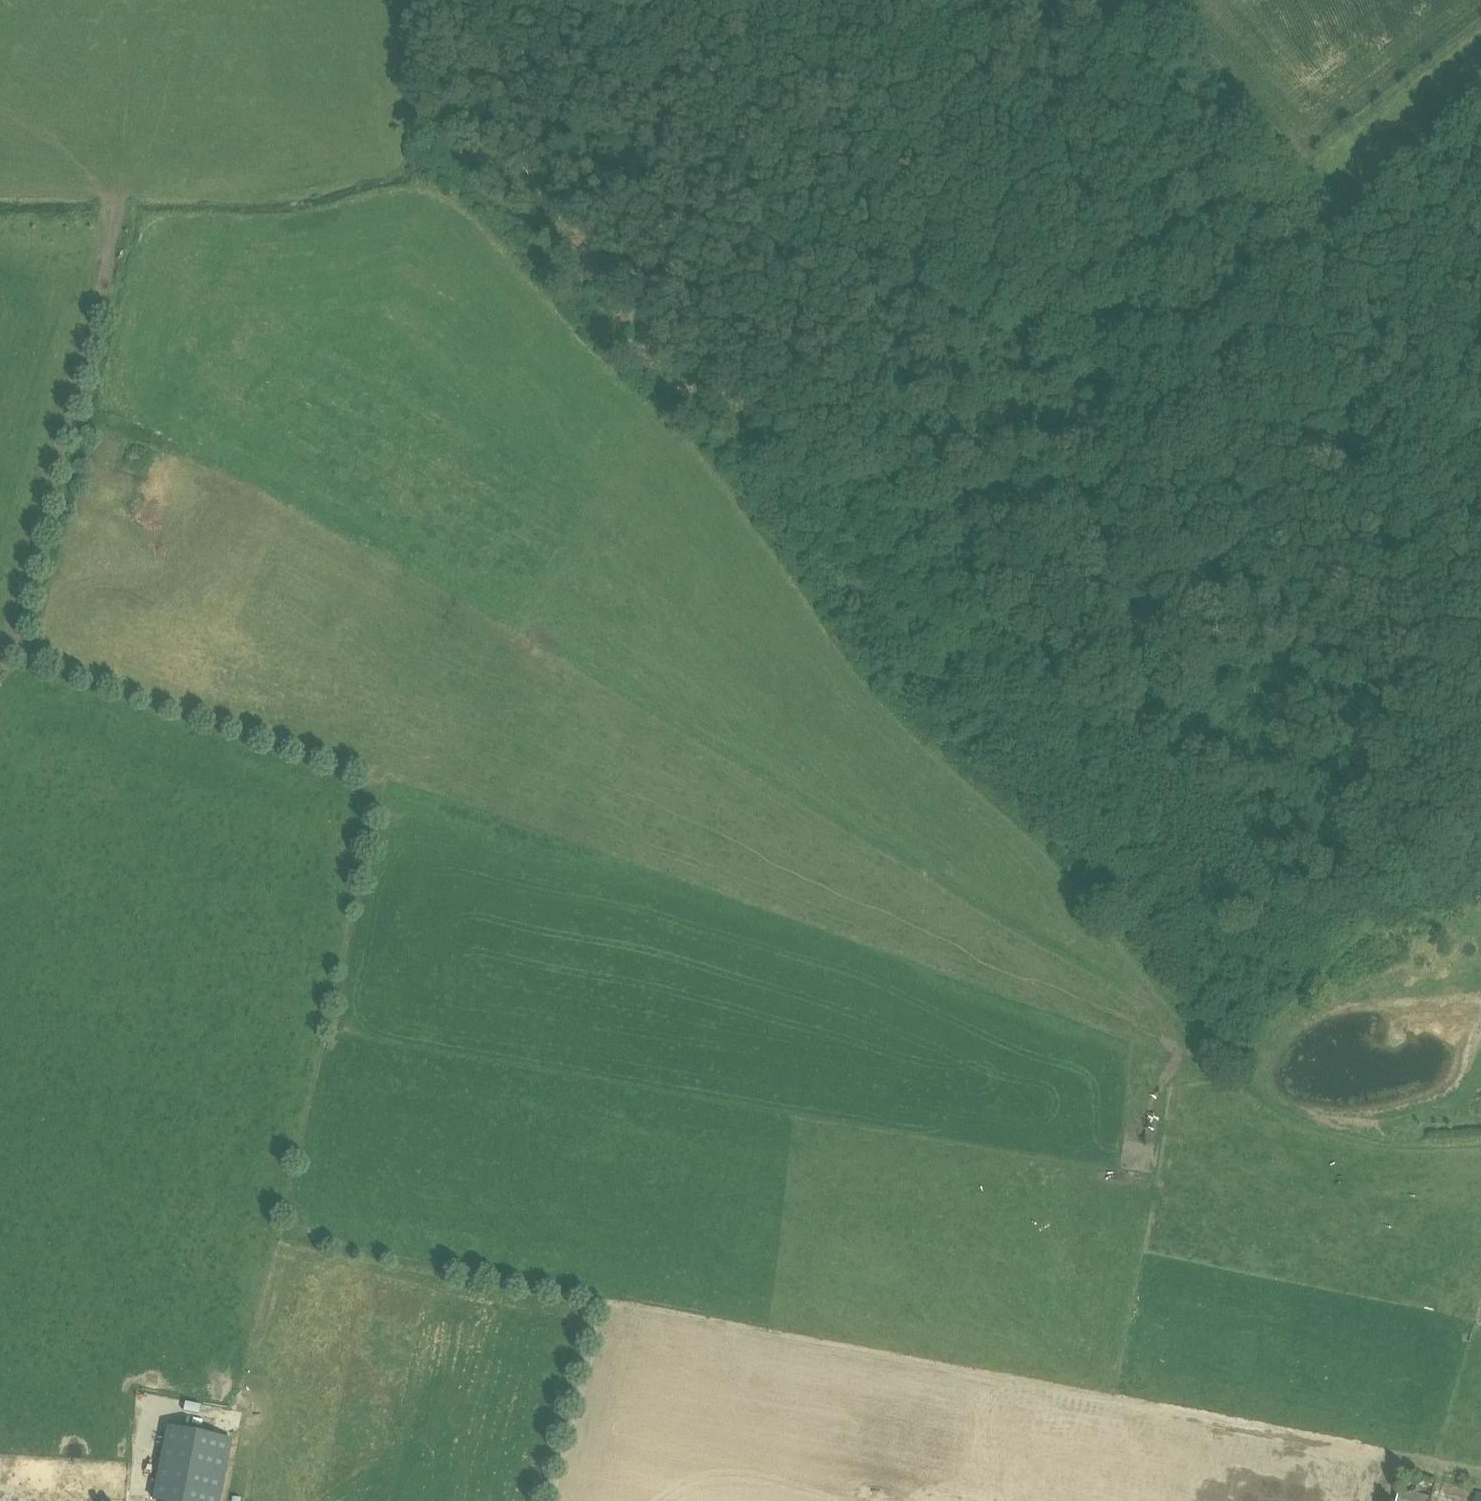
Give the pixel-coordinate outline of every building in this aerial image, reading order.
[(1435,1480),(1435,1481),(1404,1472),(1396,1500),(1480,1500),(1480,1492),(1435,1480)]
